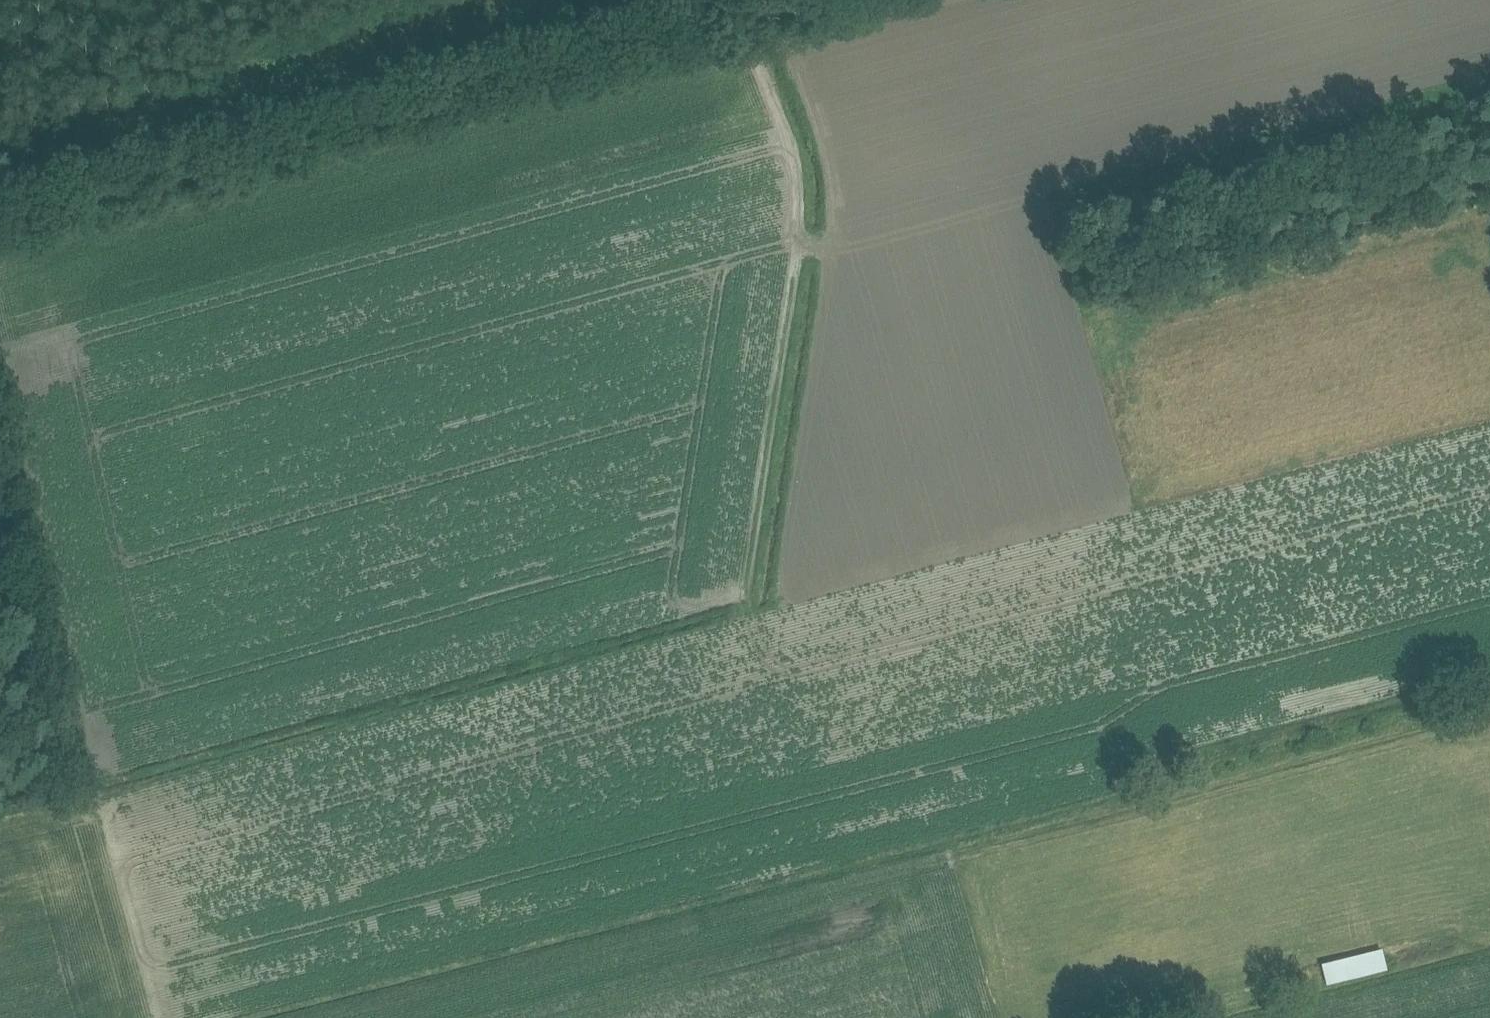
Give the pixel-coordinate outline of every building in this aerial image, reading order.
[(1320,964),(1325,985),(1385,971),(1380,949),(1320,964)]
